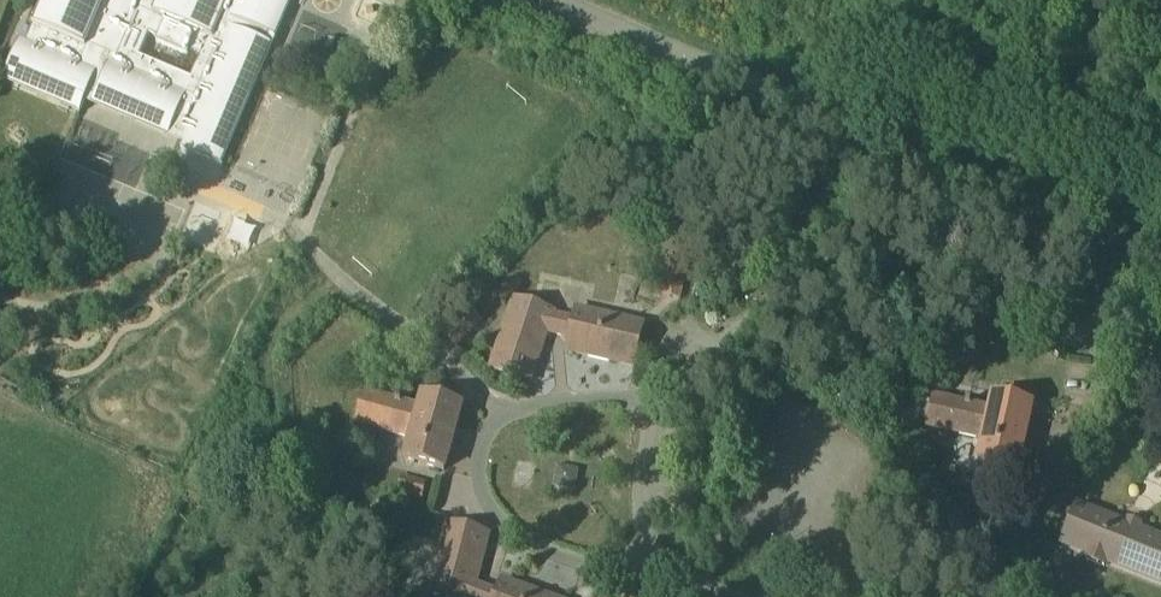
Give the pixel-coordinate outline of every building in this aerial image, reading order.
[(33,27),(26,43),(20,40),(3,81),(4,82),(6,77),(81,108),(78,113),(80,114),(87,97),(186,139),(181,149),(222,167),(223,165),(218,163),(287,0),(44,0),(33,27)] [(682,299),(683,291),(689,262),(673,259),(666,296),(682,299)] [(574,320),(553,315),(553,312),(514,299),(492,368),(531,381),(547,332),(570,337),(567,351),(634,366),(643,325),(577,310),(574,320)] [(420,408),(365,393),(357,424),(409,438),(403,459),(445,470),(462,408),(423,397),(420,408)] [(991,409),(936,396),(929,427),(984,439),(979,461),(1019,470),(1033,406),(993,398),(991,409)] [(915,441),(916,437),(918,425),(901,421),(901,420),(882,415),(878,432),(897,437),(897,438),(915,441)] [(579,469),(557,465),(553,486),(575,490),(579,469)] [(393,496),(420,497),(421,479),(394,477),(393,496)] [(1077,505),(1062,543),(1089,554),(1087,558),(1106,566),(1108,561),(1160,583),(1160,539),(1139,530),(1141,524),(1129,519),(1127,525),(1077,505)] [(475,584),(488,534),(449,524),(430,593),(445,596),(547,596),(503,580),(497,593),(475,584)]
